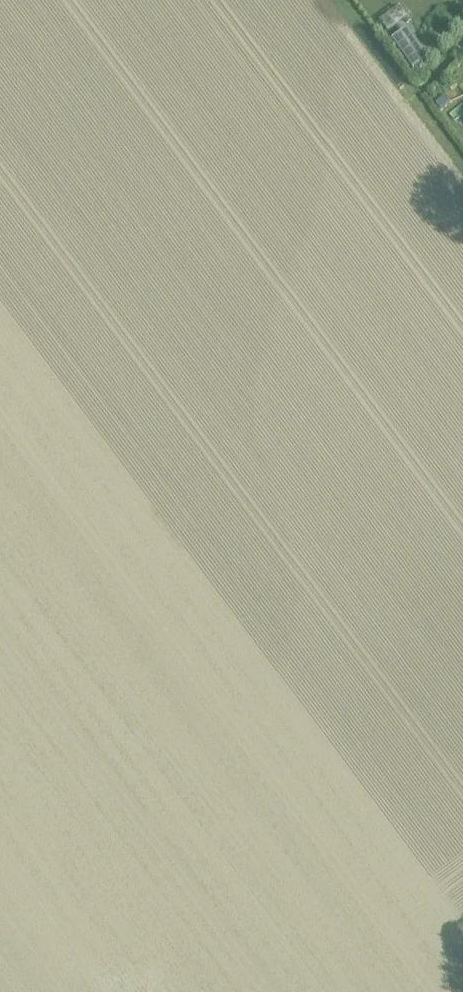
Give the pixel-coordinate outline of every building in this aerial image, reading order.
[(426,60),(405,31),(393,39),(414,68),(426,60)]
